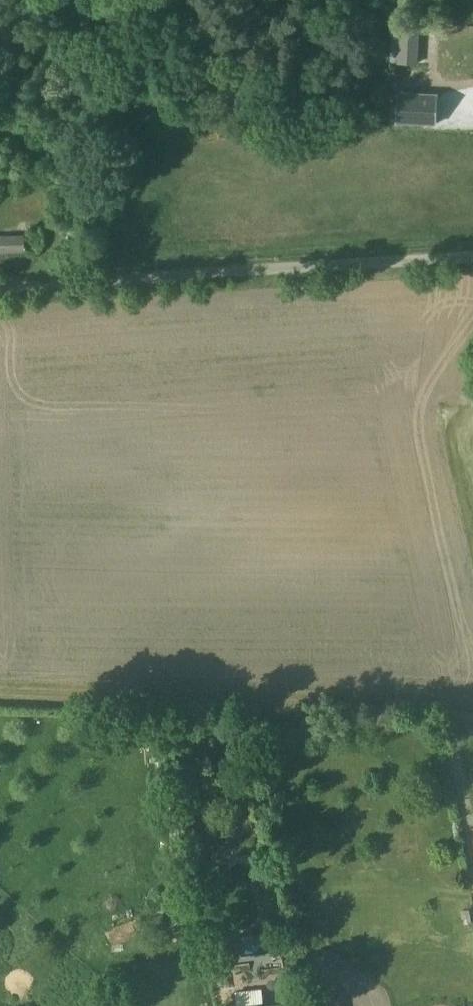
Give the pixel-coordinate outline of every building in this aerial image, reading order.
[(400,26),(398,63),(418,65),(420,27),(400,26)] [(397,122),(437,124),(438,94),(403,93),(398,92),(397,122)] [(0,237),(0,251),(24,250),(23,236),(0,237)] [(461,910),(462,914),(463,918),(467,917),(468,921),(469,921),(470,925),(472,924),(472,908),(471,908),(466,909),(461,910)] [(108,931),(113,941),(115,945),(123,941),(138,934),(131,920),(108,931)] [(262,988),(236,991),(238,1005),(264,1005),(262,988)] [(327,997),(312,1000),(313,1005),(344,1005),(342,997),(327,1000),(327,997)]
